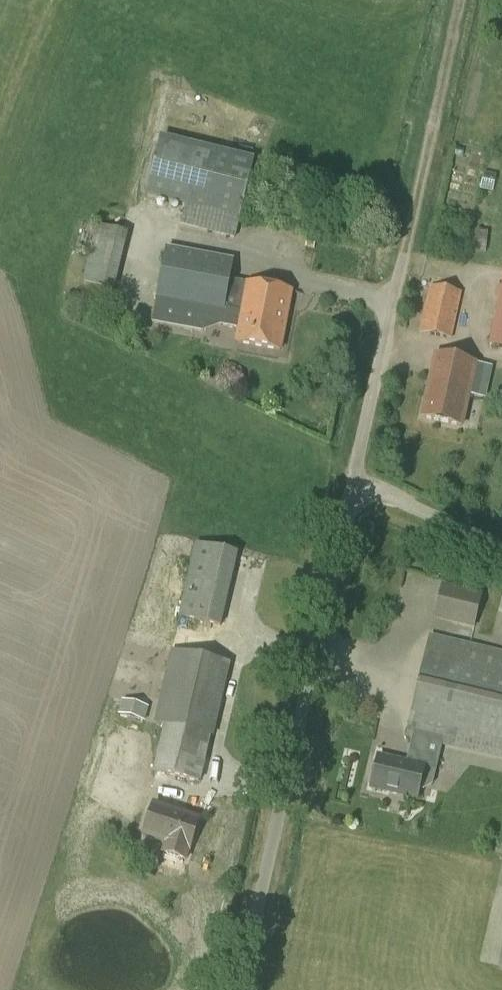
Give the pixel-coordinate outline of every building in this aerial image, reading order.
[(185,207),(180,226),(235,239),(254,161),(161,138),(147,197),(185,207)] [(83,281),(114,288),(128,233),(97,225),(83,281)] [(239,329),(237,343),(279,351),(291,291),(230,280),(234,260),(167,247),(152,324),(220,336),(222,326),(239,329)] [(420,332),(452,339),(462,293),(430,286),(420,332)] [(501,348),(501,286),(488,345),(501,348)] [(477,363),(435,354),(420,417),(463,427),(477,363)] [(196,543),(179,616),(221,626),(238,553),(196,543)] [(434,619),(475,628),(483,594),(442,585),(434,619)] [(418,800),(420,790),(423,790),(432,785),(441,746),(501,761),(501,653),(429,636),(405,739),(411,740),(406,762),(378,756),(370,789),(418,800)] [(211,737),(214,738),(231,663),(171,650),(153,724),(164,727),(153,773),(200,783),(211,737)] [(133,704),(122,701),(119,715),(145,721),(148,708),(147,707),(152,688),(144,686),(142,695),(136,693),(133,704)] [(200,818),(153,803),(143,836),(165,844),(162,853),(187,861),(190,852),(190,851),(200,818)]
